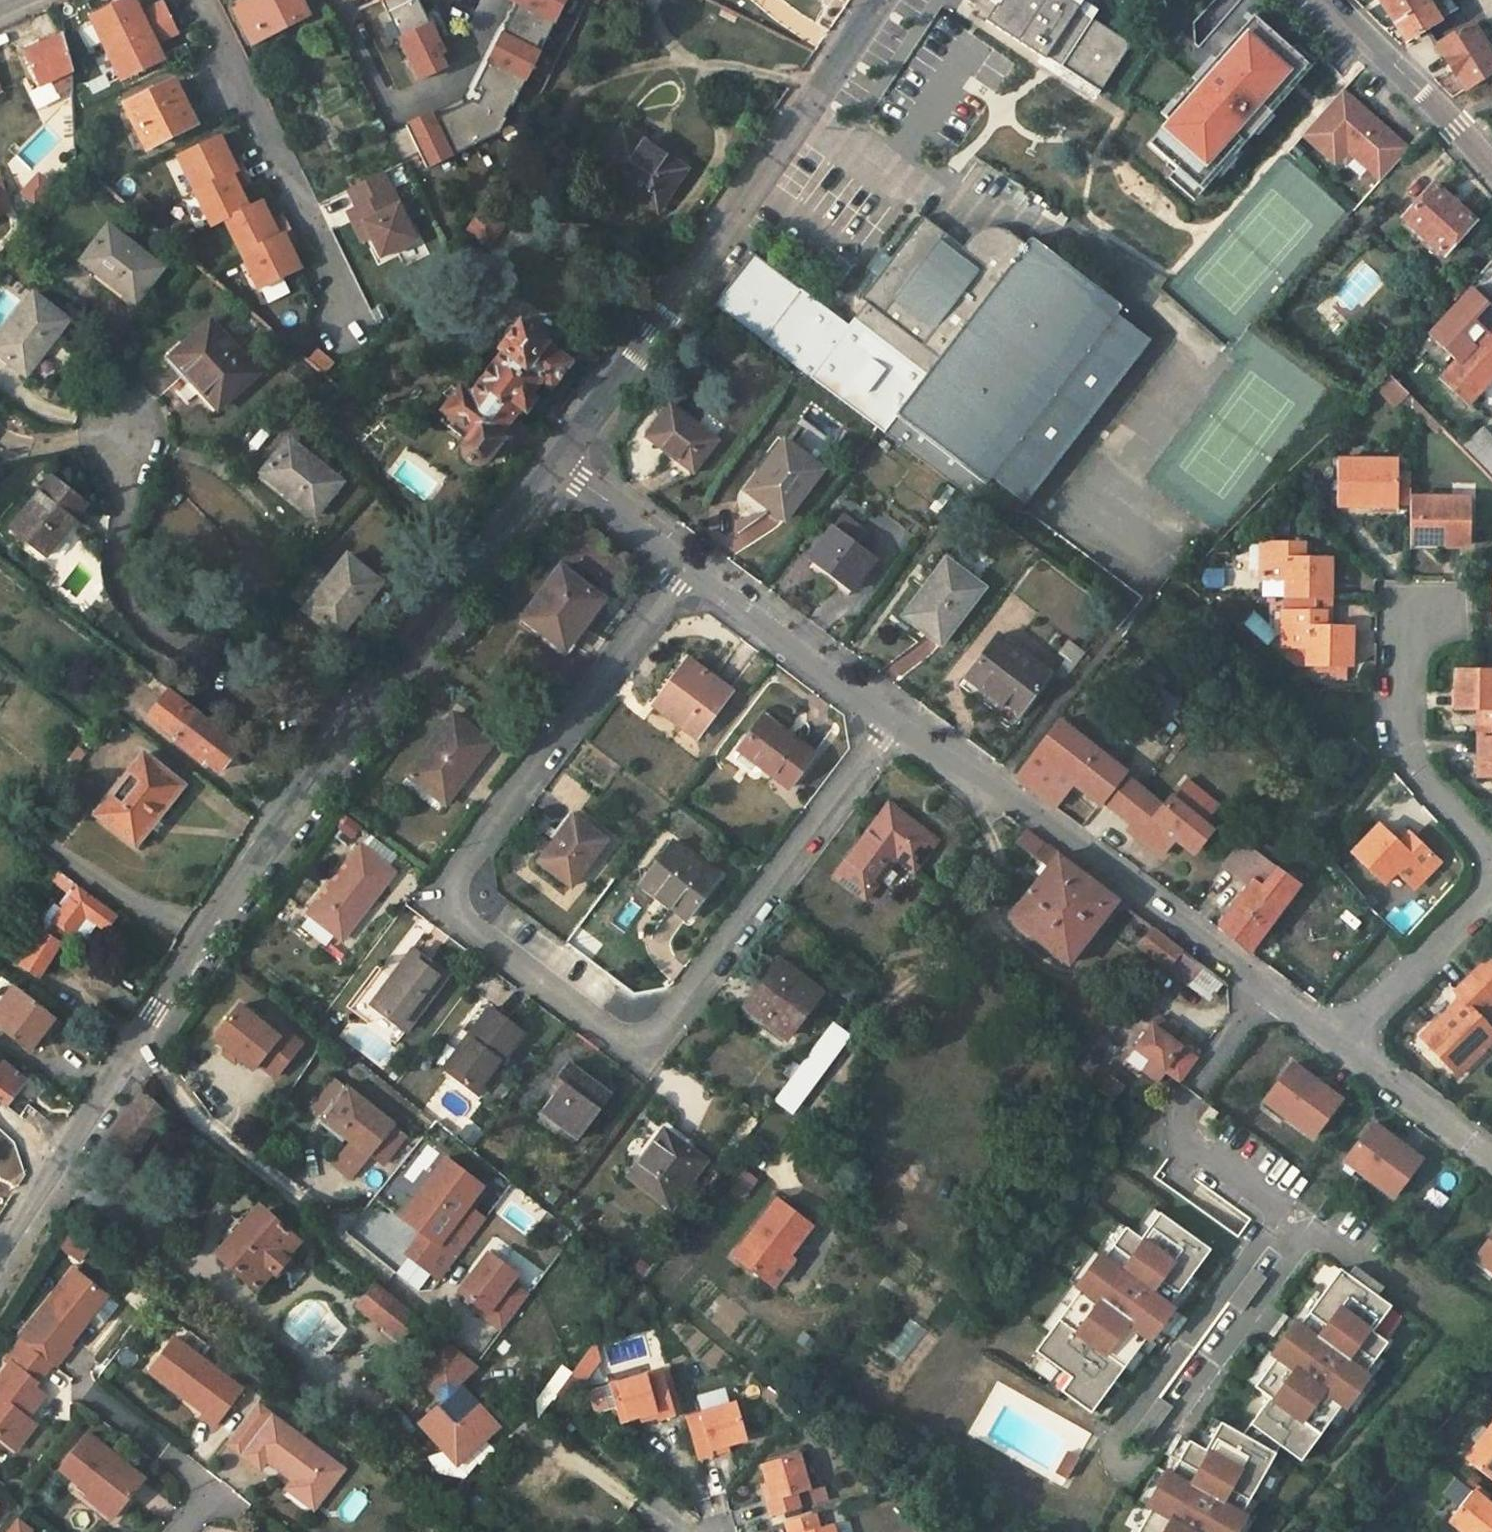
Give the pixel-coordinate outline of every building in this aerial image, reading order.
[(91,17),(107,48),(171,17),(164,1),(140,13),(134,0),(125,0),(91,17)] [(235,9),(252,43),(309,14),(302,0),(253,0),(235,9)] [(439,53),(443,51),(433,29),(437,27),(432,17),(428,19),(418,0),(381,0),(420,79),(446,66),(439,53)] [(490,92),(470,82),(469,85),(485,93),(479,105),(472,101),(434,120),(431,113),(388,134),(402,161),(419,153),(427,168),(499,133),(567,0),(537,0),(490,92)] [(490,92),(537,0),(512,0),(503,17),(470,82),(490,92)] [(1090,17),(1089,19),(1076,11),(1079,7),(1069,0),(1002,0),(999,6),(996,4),(986,21),(1045,59),(1046,57),(1059,65),(1057,67),(1099,94),(1132,44),(1090,17)] [(1395,24),(1429,3),(1427,0),(1379,0),(1395,24)] [(1439,0),(1433,0),(1432,1),(1429,3),(1439,20),(1448,14),(1439,0)] [(1439,20),(1429,3),(1395,24),(1399,31),(1405,41),(1439,20)] [(1281,36),(1256,15),(1180,104),(1186,109),(1174,122),(1154,146),(1203,187),(1233,151),(1239,155),(1259,131),(1254,126),(1269,108),(1274,113),(1295,88),(1286,80),(1306,57),(1281,36)] [(1428,33),(1437,45),(1446,60),(1466,89),(1491,73),(1491,56),(1491,54),(1475,29),(1471,23),(1462,29),(1454,16),(1428,33)] [(171,17),(107,48),(122,80),(163,60),(155,43),(179,32),(171,17)] [(1485,22),(1475,29),(1491,54),(1491,33),(1485,22)] [(64,34),(24,53),(40,87),(52,81),(57,92),(64,89),(66,85),(65,84),(73,80),(72,63),(64,34)] [(1286,80),(1295,88),(1315,65),(1306,57),(1286,80)] [(146,91),(124,102),(137,128),(140,126),(150,146),(195,124),(175,83),(148,96),(146,91)] [(1332,158),(1348,141),(1386,175),(1408,150),(1369,116),(1341,91),(1304,134),(1332,158)] [(1186,109),(1180,104),(1169,118),(1174,122),(1186,109)] [(1254,126),(1259,131),(1274,113),(1269,108),(1254,126)] [(137,128),(134,129),(144,149),(150,146),(140,126),(137,128)] [(657,210),(685,170),(623,128),(595,168),(657,210)] [(178,156),(196,191),(244,167),(237,152),(229,156),(219,136),(178,156)] [(1233,151),(1203,187),(1209,192),(1239,155),(1233,151)] [(74,161),(66,171),(75,180),(84,170),(74,161)] [(244,167),(196,191),(213,226),(226,219),(248,208),(238,188),(251,181),(244,167)] [(382,173),(347,190),(381,258),(416,241),(382,173)] [(3,184),(0,186),(0,214),(12,209),(3,184)] [(1472,220),(1434,185),(1404,219),(1443,253),(1472,220)] [(291,230),(284,216),(271,222),(261,202),(248,208),(226,219),(243,254),(291,230)] [(482,205),(465,230),(487,246),(505,220),(482,205)] [(1115,314),(1121,306),(1046,249),(1032,238),(1026,245),(1008,232),(1003,229),(990,227),(984,229),(978,231),(970,238),(963,247),(923,217),(861,298),(866,303),(849,325),(786,278),(752,253),(714,304),(1005,524),(1149,338),(1115,314)] [(108,227),(82,261),(136,303),(162,268),(108,227)] [(300,269),(290,249),(298,245),(291,230),(243,254),(259,288),(300,269)] [(1467,287),(1460,280),(1456,285),(1463,291),(1467,287)] [(1450,306),(1463,291),(1456,285),(1442,300),(1450,306)] [(0,338),(0,354),(26,374),(68,320),(34,293),(0,338)] [(1491,323),(1491,320),(1466,296),(1430,336),(1457,361),(1491,323)] [(218,408),(257,373),(211,321),(177,352),(197,374),(191,379),(218,408)] [(503,352),(483,377),(527,411),(534,400),(534,398),(530,395),(542,380),(551,388),(571,362),(556,351),(562,342),(553,335),(551,338),(548,335),(544,341),(520,323),(518,326),(515,324),(504,325),(498,334),(500,345),(502,347),(500,350),(503,352)] [(1440,379),(1467,404),(1491,377),(1491,323),(1457,361),(1440,379)] [(333,364),(316,349),(308,359),(325,374),(333,364)] [(197,374),(177,352),(172,357),(191,379),(197,374)] [(300,362),(291,372),(305,384),(314,373),(300,362)] [(461,387),(443,410),(446,413),(473,433),(467,442),(465,445),(464,450),(465,455),(468,458),(472,461),(477,462),(481,462),(484,460),(488,457),(502,438),(499,436),(517,412),(521,415),(524,411),(527,411),(483,377),(471,395),(461,387)] [(1491,397),(1491,383),(1476,398),(1483,406),(1491,397)] [(1404,398),(1394,387),(1386,394),(1396,406),(1404,398)] [(1412,398),(1412,407),(1436,433),(1441,428),(1412,398)] [(717,440),(670,405),(647,436),(674,457),(676,455),(695,469),(717,440)] [(440,421),(467,442),(473,433),(446,413),(440,421)] [(1484,427),(1464,445),(1491,473),(1491,435),(1484,427)] [(1461,445),(1468,439),(1463,434),(1457,440),(1461,445)] [(315,515),(342,482),(288,439),(262,473),(315,515)] [(785,519),(823,470),(784,440),(744,492),(742,499),(743,503),(744,507),(750,512),(757,514),(761,513),(764,512),(769,507),(785,519)] [(1398,482),(1398,460),(1337,460),(1337,505),(1398,505),(1398,503),(1411,504),(1411,497),(1411,482),(1398,482)] [(51,477),(11,528),(47,555),(87,504),(51,477)] [(938,515),(956,491),(948,484),(930,509),(938,515)] [(1470,544),(1471,498),(1411,497),(1411,504),(1410,535),(1424,535),(1424,543),(1470,544)] [(858,546),(868,532),(842,513),(832,527),(858,546)] [(858,546),(832,527),(809,558),(813,561),(852,590),(875,559),(858,546)] [(1303,558),(1304,543),(1264,542),(1263,580),(1286,580),(1286,597),(1329,598),(1330,598),(1331,558),(1303,558)] [(347,555),(305,609),(338,636),(381,582),(347,555)] [(939,643),(982,586),(947,560),(932,580),(936,582),(930,590),(924,586),(902,615),(939,643)] [(852,590),(813,561),(810,566),(849,595),(852,590)] [(1198,567),(1199,588),(1221,588),(1221,567),(1198,567)] [(561,568),(523,617),(565,649),(603,599),(561,568)] [(1286,580),(1263,580),(1263,597),(1285,597),(1286,597),(1286,580)] [(1324,625),(1324,612),(1329,612),(1329,598),(1286,597),(1285,597),(1285,647),(1289,647),(1308,647),(1308,664),(1308,666),(1316,666),(1331,666),(1331,672),(1331,678),(1347,678),(1347,666),(1351,666),(1351,626),(1329,625),(1324,625)] [(1049,674),(998,634),(966,677),(1004,706),(1002,708),(1004,715),(1009,719),(1016,718),(1049,674)] [(1062,683),(1085,652),(1070,641),(1059,654),(1066,660),(1053,677),(1062,683)] [(1308,664),(1308,647),(1289,647),(1289,658),(1296,664),(1308,664)] [(688,660),(660,698),(676,710),(670,717),(695,736),(728,691),(688,660)] [(1456,669),(1456,709),(1483,709),(1483,725),(1491,725),(1491,669),(1456,669)] [(170,690),(149,716),(179,739),(177,742),(202,762),(205,759),(220,771),(238,748),(198,716),(200,714),(170,690)] [(660,698),(655,706),(670,717),(676,710),(660,698)] [(452,715),(407,775),(441,800),(457,779),(461,782),(490,743),(452,715)] [(763,717),(741,744),(762,760),(759,765),(762,768),(788,788),(813,755),(763,717)] [(1126,772),(1059,720),(1016,778),(1031,789),(1050,764),(1082,789),(1100,804),(1104,800),(1123,776),(1126,772)] [(1483,725),(1479,724),(1479,738),(1491,738),(1491,725),(1483,725)] [(1479,738),(1478,776),(1491,776),(1491,738),(1479,738)] [(733,757),(754,773),(759,772),(762,768),(759,765),(762,760),(741,744),(733,757)] [(183,785),(143,754),(112,794),(96,814),(135,845),(183,785)] [(1063,813),(1082,789),(1050,764),(1031,789),(1049,803),(1063,813)] [(1118,812),(1139,788),(1123,776),(1104,800),(1118,812)] [(457,779),(441,800),(445,803),(461,782),(457,779)] [(1194,816),(1208,799),(1186,780),(1163,807),(1155,817),(1147,810),(1134,824),(1129,830),(1159,856),(1178,834),(1183,829),(1188,834),(1184,839),(1196,849),(1212,831),(1202,823),(1194,816)] [(1163,807),(1139,788),(1118,812),(1134,824),(1147,810),(1155,817),(1163,807)] [(96,814),(112,794),(108,791),(92,811),(96,814)] [(1202,823),(1217,806),(1208,799),(1194,816),(1202,823)] [(888,804),(835,875),(865,898),(879,879),(888,867),(896,857),(913,871),(936,841),(888,804)] [(569,813),(550,837),(554,840),(557,842),(575,817),(569,813)] [(349,817),(341,827),(353,836),(361,826),(349,817)] [(554,840),(538,862),(571,886),(605,840),(575,817),(557,842),(554,840)] [(1438,859),(1409,832),(1399,843),(1379,824),(1352,853),(1383,883),(1395,870),(1412,886),(1438,859)] [(1184,839),(1188,834),(1183,829),(1178,834),(1184,839)] [(1249,953),(1299,884),(1270,863),(1277,853),(1265,844),(1257,854),(1238,839),(1220,864),(1249,887),(1219,928),(1221,931),(1222,930),(1249,953)] [(675,900),(670,907),(686,919),(718,877),(672,843),(646,877),(675,900)] [(1045,845),(1036,856),(1043,862),(1049,866),(1057,855),(1045,845)] [(360,847),(308,913),(337,936),(358,908),(363,912),(393,873),(360,847)] [(1042,875),(1010,917),(1068,964),(1117,901),(1078,871),(1057,855),(1049,866),(1043,862),(1037,871),(1042,875)] [(888,867),(879,879),(888,886),(897,874),(888,867)] [(35,944),(22,964),(39,975),(67,930),(81,941),(95,923),(105,930),(116,916),(78,888),(79,887),(59,871),(52,880),(67,893),(69,890),(73,894),(62,909),(54,902),(27,938),(35,944)] [(646,877),(640,884),(670,907),(675,900),(646,877)] [(358,908),(337,936),(341,939),(363,912),(358,908)] [(1152,927),(1138,945),(1168,969),(1182,950),(1152,927)] [(412,950),(372,1005),(406,1030),(446,976),(412,950)] [(1182,950),(1168,969),(1187,984),(1202,965),(1182,950)] [(1471,975),(1491,997),(1491,962),(1488,958),(1471,975)] [(765,984),(747,1007),(785,1036),(818,992),(780,964),(777,968),(765,984)] [(772,965),(761,980),(765,984),(777,968),(772,965)] [(1202,965),(1187,984),(1209,1000),(1223,982),(1202,965)] [(1491,1003),(1491,997),(1471,975),(1454,992),(1461,1000),(1466,1004),(1441,1028),(1437,1023),(1421,1039),(1457,1075),(1491,1041),(1491,1029),(1479,1016),(1483,1012),(1491,1003)] [(12,1037),(12,1038),(28,1051),(42,1033),(50,1034),(60,1021),(38,1005),(38,1004),(2,976),(0,980),(0,1028),(12,1037)] [(1441,1028),(1466,1004),(1461,1000),(1437,1023),(1441,1028)] [(1491,1013),(1491,1003),(1483,1012),(1488,1017),(1491,1013)] [(254,1068),(258,1062),(276,1076),(302,1043),(284,1029),(279,1036),(265,1025),(240,1005),(215,1037),(229,1049),(239,1057),(254,1068)] [(474,1038),(450,1071),(478,1093),(523,1033),(489,1007),(469,1035),(474,1038)] [(1158,1017),(1135,1048),(1152,1060),(1144,1070),(1157,1080),(1165,1070),(1179,1080),(1196,1058),(1171,1039),(1177,1031),(1158,1017)] [(279,1036),(284,1029),(270,1018),(265,1025),(279,1036)] [(832,1024),(777,1100),(793,1114),(848,1037),(832,1024)] [(469,1035),(445,1068),(450,1071),(474,1038),(469,1035)] [(239,1057),(229,1049),(226,1053),(235,1061),(239,1057)] [(562,1084),(541,1113),(560,1127),(577,1140),(611,1094),(569,1062),(556,1079),(562,1084)] [(6,1106),(26,1080),(5,1064),(1,1068),(0,1067),(0,1102),(6,1106)] [(1292,1064),(1264,1101),(1313,1136),(1340,1100),(1319,1084),(1292,1064)] [(1109,1077),(1100,1089),(1113,1100),(1123,1088),(1109,1077)] [(335,1078),(311,1109),(323,1118),(347,1088),(335,1078)] [(556,1079),(531,1113),(557,1132),(560,1127),(541,1113),(562,1084),(556,1079)] [(350,1140),(331,1163),(351,1179),(370,1156),(394,1126),(347,1088),(323,1118),(350,1140)] [(140,1091),(126,1112),(151,1128),(163,1110),(140,1091)] [(1208,1128),(1218,1113),(1209,1106),(1198,1121),(1208,1128)] [(126,1112),(111,1136),(136,1152),(151,1128),(126,1112)] [(1372,1124),(1345,1160),(1393,1196),(1420,1160),(1397,1143),(1372,1124)] [(394,1126),(370,1156),(381,1165),(405,1135),(394,1126)] [(663,1130),(629,1176),(669,1207),(704,1161),(663,1130)] [(111,1136),(96,1160),(121,1175),(136,1152),(111,1136)] [(491,1211),(473,1198),(488,1178),(451,1150),(400,1217),(422,1233),(406,1254),(439,1279),(491,1211)] [(741,1200),(755,1178),(741,1168),(726,1191),(741,1200)] [(254,1183),(245,1193),(256,1202),(264,1192),(254,1183)] [(777,1200),(734,1256),(763,1279),(784,1252),(787,1256),(810,1225),(777,1200)] [(239,1239),(221,1258),(256,1289),(272,1271),(276,1274),(290,1259),(286,1256),(299,1241),(265,1210),(259,1216),(249,1207),(234,1224),(244,1233),(239,1239)] [(1091,1413),(1146,1337),(1150,1340),(1173,1308),(1169,1306),(1210,1249),(1159,1212),(1141,1238),(1126,1227),(1103,1257),(1099,1254),(1076,1286),(1080,1289),(1035,1351),(1065,1373),(1071,1377),(1061,1391),(1091,1413)] [(228,1230),(239,1239),(244,1233),(234,1224),(228,1230)] [(1475,1258),(1491,1270),(1491,1235),(1475,1258)] [(1076,1286),(1099,1254),(1092,1249),(1069,1281),(1076,1286)] [(528,1293),(511,1281),(517,1273),(488,1251),(458,1290),(477,1303),(486,1311),(483,1315),(501,1329),(528,1293)] [(784,1252),(763,1279),(773,1286),(793,1260),(787,1256),(784,1252)] [(290,1259),(276,1274),(291,1288),(305,1272),(290,1259)] [(73,1269),(19,1338),(55,1366),(70,1346),(68,1345),(86,1322),(106,1295),(73,1269)] [(1331,1272),(1295,1326),(1282,1318),(1257,1354),(1267,1362),(1247,1390),(1261,1404),(1240,1438),(1216,1424),(1199,1455),(1183,1444),(1166,1477),(1153,1470),(1134,1506),(1144,1513),(1133,1531),(1245,1531),(1251,1521),(1239,1514),(1273,1452),(1297,1468),(1334,1411),(1347,1421),(1371,1385),(1363,1377),(1384,1347),(1369,1336),(1386,1311),(1331,1272)] [(376,1284),(357,1306),(424,1360),(442,1337),(376,1284)] [(106,1295),(86,1322),(92,1327),(113,1301),(106,1295)] [(473,1308),(483,1315),(486,1311),(477,1303),(473,1308)] [(1155,1343),(1178,1312),(1173,1308),(1150,1340),(1155,1343)] [(803,1332),(797,1340),(809,1349),(815,1341),(803,1332)] [(442,1337),(424,1360),(410,1376),(442,1401),(474,1362),(443,1336),(442,1337)] [(175,1338),(153,1367),(181,1388),(178,1392),(204,1412),(201,1416),(214,1426),(242,1389),(175,1338)] [(0,1377),(0,1437),(6,1442),(26,1418),(44,1395),(33,1387),(48,1367),(24,1348),(19,1344),(6,1360),(10,1364),(0,1377)] [(27,1344),(24,1348),(48,1367),(51,1364),(27,1344)] [(566,1373),(580,1384),(602,1356),(587,1345),(566,1373)] [(153,1367),(150,1371),(178,1392),(181,1388),(153,1367)] [(668,1369),(662,1371),(669,1392),(674,1390),(668,1369)] [(616,1408),(620,1421),(641,1415),(656,1411),(658,1418),(675,1413),(674,1412),(669,1392),(662,1371),(662,1370),(609,1385),(616,1408)] [(1061,1391),(1071,1377),(1065,1373),(1055,1386),(1061,1391)] [(420,1423),(458,1463),(499,1424),(460,1384),(420,1423)] [(609,1385),(592,1390),(589,1396),(593,1410),(599,1413),(616,1408),(609,1385)] [(769,1387),(761,1395),(793,1420),(799,1412),(769,1387)] [(697,1396),(701,1413),(729,1405),(724,1388),(697,1396)] [(674,1390),(669,1392),(674,1412),(680,1410),(674,1390)] [(1159,1397),(1127,1440),(1140,1450),(1172,1406),(1159,1397)] [(257,1403),(227,1443),(243,1455),(273,1415),(257,1403)] [(701,1413),(685,1417),(698,1459),(712,1455),(711,1450),(727,1445),(746,1440),(736,1403),(729,1405),(701,1413)] [(656,1411),(641,1415),(643,1422),(658,1418),(656,1411)] [(273,1415),(243,1455),(261,1468),(267,1460),(293,1480),(320,1501),(344,1470),(273,1415)] [(26,1418),(6,1442),(15,1450),(35,1425),(26,1418)] [(1465,1459),(1491,1480),(1491,1431),(1489,1429),(1465,1459)] [(88,1434),(60,1469),(90,1493),(97,1485),(122,1506),(144,1479),(88,1434)] [(727,1445),(711,1450),(712,1455),(729,1451),(727,1445)] [(1062,1450),(1054,1475),(1068,1480),(1076,1454),(1062,1450)] [(773,1499),(767,1501),(772,1516),(801,1507),(797,1493),(810,1489),(799,1453),(762,1464),(768,1482),(773,1499)] [(293,1480),(287,1489),(314,1509),(320,1501),(293,1480)] [(768,1482),(762,1484),(767,1501),(773,1499),(768,1482)] [(90,1493),(88,1496),(114,1517),(122,1506),(97,1485),(90,1493)] [(1476,1485),(1473,1490),(1487,1502),(1491,1497),(1476,1485)] [(1449,1520),(1465,1531),(1491,1531),(1491,1505),(1487,1502),(1473,1490),(1449,1520)] [(0,1499),(0,1507),(6,1511),(12,1504),(2,1496),(0,1499)] [(420,1506),(417,1510),(424,1516),(427,1512),(420,1506)] [(416,1509),(407,1522),(416,1530),(426,1517),(424,1516),(417,1510),(416,1509)] [(832,1524),(819,1527),(814,1513),(785,1522),(789,1531),(834,1531),(832,1524)] [(7,1531),(32,1531),(17,1520),(7,1531)]
